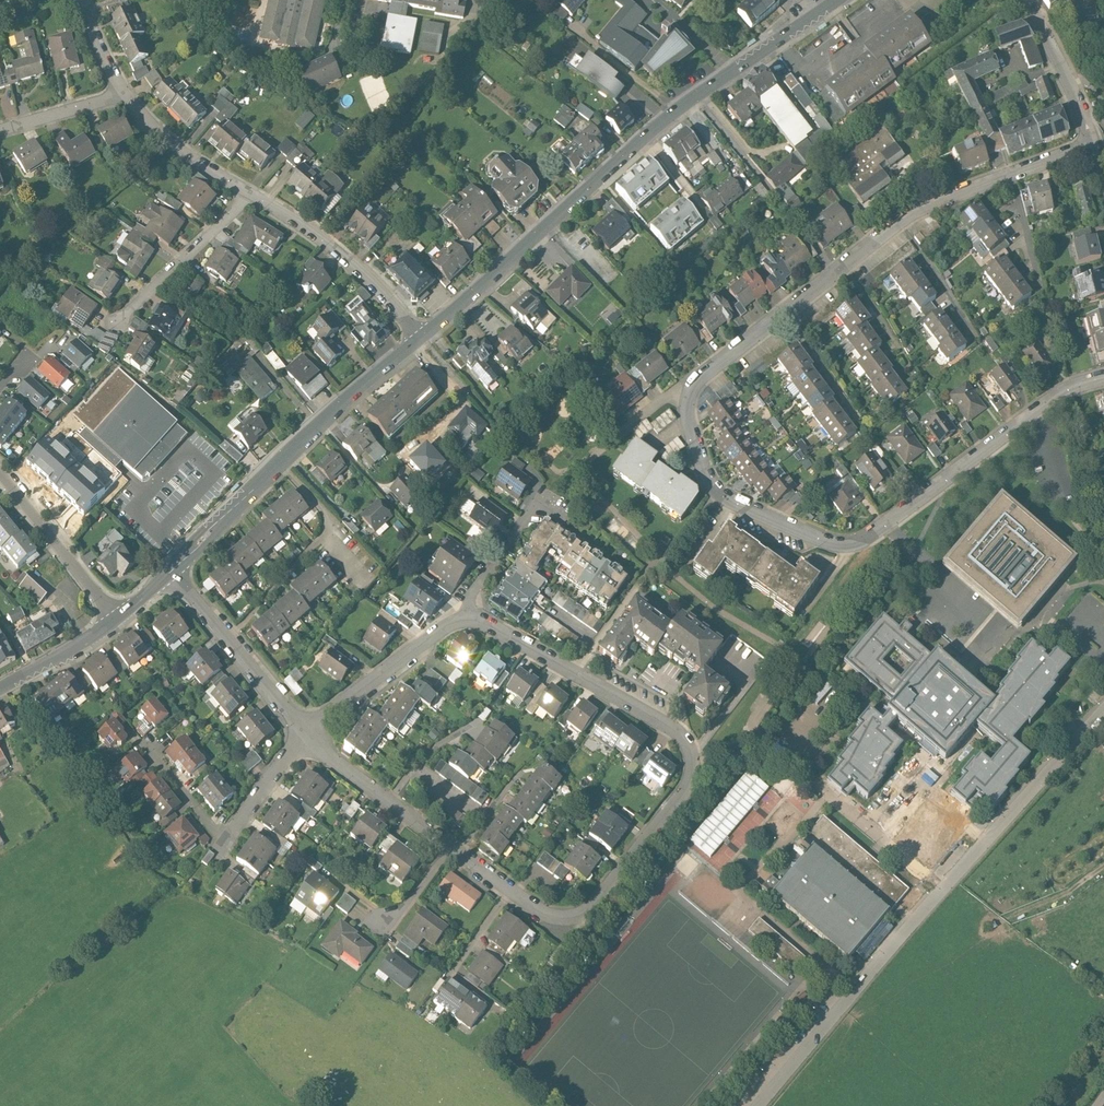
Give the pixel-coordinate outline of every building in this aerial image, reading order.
[(110,7),(114,16),(135,8),(132,0),(127,0),(110,7)] [(259,38),(314,51),(327,0),(269,0),(259,38)] [(391,2),(389,15),(382,48),(410,53),(417,20),(406,18),(408,5),(436,11),(435,14),(463,19),(466,4),(460,3),(461,0),(381,0),(391,2)] [(557,4),(570,15),(575,19),(591,0),(560,0),(557,4)] [(624,9),(597,42),(639,75),(642,71),(651,59),(629,41),(648,17),(632,4),(635,0),(619,0),(617,3),(624,9)] [(683,12),(692,0),(667,0),(683,12)] [(755,2),(770,19),(784,7),(777,0),(757,0),(755,2)] [(1052,12),(1069,0),(1043,0),(1052,12)] [(757,31),(770,19),(755,2),(741,14),(757,31)] [(547,15),(560,26),(570,15),(557,4),(547,15)] [(109,21),(121,47),(141,38),(146,35),(134,10),(109,21)] [(933,48),(910,17),(903,22),(865,49),(862,52),(867,59),(878,74),(884,70),(891,78),(933,48)] [(425,24),(419,51),(438,55),(444,28),(425,24)] [(1001,52),(1019,45),(1033,39),(1021,25),(995,35),(1001,52)] [(28,60),(13,64),(15,71),(19,84),(46,76),(34,32),(15,37),(19,49),(24,47),(28,60)] [(72,33),(49,39),(58,73),(81,67),(72,33)] [(642,71),(663,89),(687,69),(699,60),(675,34),(651,59),(642,71)] [(121,47),(130,67),(150,58),(141,38),(121,47)] [(1033,39),(1019,45),(1030,73),(1044,67),(1033,39)] [(328,54),(294,68),(305,93),(338,80),(328,54)] [(577,74),(620,105),(632,89),(589,57),(577,74)] [(974,119),(988,112),(977,88),(1002,76),(994,58),(948,80),(954,92),(960,89),(962,95),(974,119)] [(878,74),(867,59),(824,91),(845,120),(895,84),(891,78),(884,70),(878,74)] [(19,84),(15,71),(2,74),(6,87),(19,84)] [(149,83),(162,82),(161,71),(148,72),(149,83)] [(375,117),(395,109),(381,71),(360,79),(375,117)] [(775,92),(760,74),(741,90),(745,95),(756,108),(775,92)] [(1043,103),(1054,98),(1048,80),(1036,85),(1043,103)] [(152,99),(171,117),(188,98),(170,81),(152,99)] [(756,108),(745,95),(724,113),(740,132),(761,115),(756,108)] [(207,115),(188,98),(171,117),(190,134),(207,115)] [(590,119),(595,114),(583,103),(578,108),(590,119)] [(567,127),(574,117),(562,109),(555,119),(567,127)] [(623,109),(607,122),(623,141),(638,127),(623,109)] [(298,124),(305,130),(317,116),(310,110),(298,124)] [(1000,136),(988,112),(974,119),(986,143),(1000,136)] [(1069,140),(1060,113),(1031,124),(1042,150),(1069,140)] [(533,138),(542,124),(535,119),(526,133),(533,138)] [(114,155),(138,141),(126,121),(102,135),(114,155)] [(1001,136),(1011,163),(1042,150),(1031,124),(1001,136)] [(250,147),(229,126),(210,146),(231,166),(240,157),(250,147)] [(884,131),(833,169),(864,210),(894,188),(882,172),(889,166),(893,171),(906,161),(884,131)] [(55,139),(77,174),(99,160),(87,140),(74,148),(65,133),(55,139)] [(605,147),(594,134),(575,150),(591,168),(606,155),(601,150),(605,147)] [(683,134),(672,143),(688,162),(700,152),(683,134)] [(259,175),(276,158),(256,140),(250,147),(240,157),(259,175)] [(286,142),(278,151),(288,159),(295,151),(286,142)] [(37,143),(15,156),(29,180),(51,166),(37,143)] [(677,172),(688,162),(672,143),(661,153),(677,172)] [(980,144),(951,155),(961,181),(990,170),(980,144)] [(575,150),(562,162),(578,180),(591,168),(575,150)] [(803,169),(791,155),(764,178),(776,192),(803,169)] [(492,192),(516,221),(543,198),(509,158),(488,176),(498,187),(492,192)] [(652,161),(622,186),(642,209),(672,185),(652,161)] [(287,187),(305,203),(322,184),(304,168),(287,187)] [(745,196),(733,182),(714,198),(726,212),(745,196)] [(196,183),(179,201),(202,221),(218,203),(196,183)] [(340,200),(322,184),(305,203),(323,219),(340,200)] [(1053,215),(1047,188),(1027,192),(1033,220),(1053,215)] [(471,189),(455,203),(481,234),(498,219),(471,189)] [(1089,190),(1074,194),(1082,225),(1097,221),(1089,190)] [(726,212),(714,198),(711,195),(700,204),(714,221),(726,212)] [(697,215),(682,198),(652,223),(667,240),(697,215)] [(628,220),(614,202),(603,211),(608,217),(611,214),(621,226),(628,220)] [(465,248),(481,234),(455,203),(438,217),(465,248)] [(172,249),(186,227),(152,204),(143,218),(153,225),(148,232),(138,226),(134,232),(144,239),(157,247),(160,242),(172,249)] [(835,208),(823,218),(840,240),(853,230),(835,208)] [(346,232),(356,242),(378,221),(368,211),(346,232)] [(958,229),(967,241),(989,223),(979,211),(958,229)] [(621,226),(611,214),(608,217),(590,232),(607,253),(629,235),(621,226)] [(250,256),(257,246),(274,256),(285,239),(251,218),(233,245),(250,256)] [(828,250),(840,240),(823,218),(810,229),(828,250)] [(388,231),(378,221),(356,242),(367,253),(388,231)] [(967,241),(977,252),(998,234),(989,223),(967,241)] [(1008,245),(998,234),(977,252),(987,263),(1008,245)] [(139,282),(157,254),(131,238),(117,261),(129,269),(126,273),(139,282)] [(812,262),(792,238),(780,248),(786,256),(799,272),(812,262)] [(1097,243),(1074,249),(1079,270),(1102,264),(1097,243)] [(432,263),(448,281),(468,263),(452,245),(432,263)] [(239,264),(219,250),(204,272),(225,286),(239,264)] [(388,254),(379,262),(389,272),(387,273),(414,302),(434,285),(406,256),(397,264),(388,254)] [(799,272),(786,256),(777,264),(790,280),(799,272)] [(777,264),(773,260),(759,271),(776,292),(790,280),(777,264)] [(315,263),(295,282),(309,297),(329,277),(315,263)] [(985,279),(994,291),(1014,275),(1004,263),(985,279)] [(890,283),(899,294),(918,278),(909,267),(890,283)] [(571,268),(544,294),(559,310),(570,298),(576,302),(590,287),(571,268)] [(112,304),(124,285),(101,270),(88,289),(112,304)] [(994,291),(1003,303),(1023,287),(1014,275),(994,291)] [(750,278),(739,287),(754,305),(765,295),(750,278)] [(899,294),(909,305),(928,289),(918,278),(899,294)] [(1076,285),(1081,310),(1103,305),(1103,278),(1076,285)] [(204,287),(194,281),(183,298),(193,304),(204,287)] [(744,314),(754,305),(739,287),(728,297),(744,314)] [(1033,299),(1023,287),(1003,303),(1013,315),(1033,299)] [(81,333),(99,310),(72,289),(55,312),(81,333)] [(937,300),(928,289),(909,305),(918,316),(937,300)] [(546,319),(525,295),(510,309),(530,332),(546,319)] [(718,303),(706,314),(721,331),(734,320),(718,303)] [(834,320),(841,331),(863,314),(855,304),(834,320)] [(364,350),(386,333),(365,307),(351,318),(358,327),(351,333),(364,350)] [(178,323),(159,311),(145,333),(163,345),(178,323)] [(708,343),(721,331),(706,314),(693,325),(708,343)] [(871,325),(863,314),(841,331),(849,341),(866,328),(871,325)] [(921,332),(930,344),(950,328),(941,316),(921,332)] [(312,334),(323,346),(313,355),(327,372),(343,358),(331,343),(342,333),(329,318),(312,334)] [(1086,324),(1091,343),(1096,342),(1103,340),(1103,319),(1086,324)] [(845,344),(853,355),(874,339),(866,328),(849,341),(845,344)] [(930,344),(939,355),(959,340),(950,328),(930,344)] [(530,351),(510,329),(495,342),(516,364),(530,351)] [(116,342),(96,330),(87,343),(107,356),(116,342)] [(699,349),(683,330),(661,348),(677,367),(699,349)] [(157,352),(137,339),(122,363),(142,375),(157,352)] [(882,349),(874,339),(853,355),(861,365),(877,353),(882,349)] [(969,351),(959,340),(939,355),(949,367),(969,351)] [(80,341),(68,355),(69,356),(83,369),(96,355),(80,341)] [(455,364),(469,377),(479,367),(490,356),(476,342),(455,364)] [(1056,367),(1038,344),(1021,358),(1039,381),(1056,367)] [(265,351),(280,372),(287,367),(271,346),(265,351)] [(777,364),(785,375),(805,360),(797,349),(777,364)] [(856,369),(864,379),(885,363),(877,353),(861,365),(856,369)] [(83,369),(69,356),(64,360),(79,374),(83,369)] [(277,390),(251,359),(244,365),(236,356),(227,363),(260,404),(277,390)] [(762,356),(748,367),(756,378),(771,366),(762,356)] [(667,373),(654,357),(632,375),(645,391),(667,373)] [(303,358),(286,371),(309,400),(326,386),(303,358)] [(813,370),(805,360),(785,375),(793,386),(811,372),(813,370)] [(51,363),(39,375),(58,393),(70,380),(51,363)] [(892,373),(885,363),(864,379),(871,389),(890,375),(892,373)] [(416,364),(392,386),(414,412),(439,389),(416,364)] [(495,383),(479,367),(469,377),(485,393),(495,383)] [(1020,386),(1006,368),(991,380),(1006,398),(1020,386)] [(188,435),(118,371),(85,406),(82,403),(72,414),(86,427),(78,435),(91,446),(95,441),(98,438),(123,461),(142,478),(147,473),(150,476),(154,470),(155,471),(188,435)] [(791,387),(799,397),(818,382),(811,372),(793,386),(791,387)] [(869,391),(878,402),(899,386),(890,375),(871,389),(869,391)] [(642,401),(623,378),(597,401),(616,424),(642,401)] [(29,380),(17,393),(37,412),(49,399),(29,380)] [(799,397),(806,407),(826,392),(818,382),(799,397)] [(390,434),(414,412),(392,386),(367,409),(390,434)] [(907,397),(899,386),(878,402),(886,413),(907,397)] [(966,386),(948,399),(967,426),(985,413),(966,386)] [(833,402),(826,392),(806,407),(813,417),(831,404),(833,402)] [(709,419),(717,429),(737,413),(729,403),(709,419)] [(461,437),(468,428),(476,435),(487,422),(465,404),(455,416),(455,415),(447,426),(461,437)] [(810,419),(819,431),(840,416),(831,404),(813,417),(810,419)] [(9,405),(1,416),(18,429),(26,419),(9,405)] [(646,420),(632,430),(639,439),(653,428),(658,434),(676,420),(669,411),(651,426),(646,420)] [(745,423),(737,413),(717,429),(725,439),(736,431),(745,423)] [(18,429),(1,416),(0,418),(0,432),(10,440),(18,429)] [(819,431),(828,443),(849,428),(840,416),(819,431)] [(957,434),(943,416),(925,429),(939,448),(957,434)] [(252,418),(233,433),(249,452),(267,437),(252,418)] [(358,456),(359,456),(370,466),(385,450),(375,440),(359,424),(342,440),(358,456)] [(858,439),(849,428),(828,443),(837,455),(858,439)] [(904,430),(886,444),(907,471),(925,456),(904,430)] [(715,447),(724,458),(744,441),(736,431),(725,439),(715,447)] [(10,440),(0,432),(0,449),(2,451),(10,440)] [(123,461),(98,438),(95,441),(91,446),(115,468),(123,461)] [(220,445),(239,461),(245,454),(226,438),(220,445)] [(677,438),(658,453),(666,462),(684,447),(677,438)] [(55,490),(77,467),(49,441),(27,464),(46,481),(55,490)] [(753,452),(744,441),(724,458),(732,468),(753,452)] [(446,462),(431,442),(410,458),(425,478),(446,462)] [(657,458),(636,442),(622,461),(621,459),(611,472),(640,492),(656,470),(651,466),(657,458)] [(937,458),(941,455),(935,444),(930,447),(937,458)] [(346,465),(330,446),(312,461),(328,480),(346,465)] [(732,468),(741,479),(761,462),(753,452),(732,468)] [(892,486),(873,458),(855,469),(875,498),(892,486)] [(770,473),(761,462),(741,479),(750,489),(752,488),(770,473)] [(533,482),(508,463),(494,481),(519,501),(533,482)] [(658,466),(656,470),(640,492),(681,522),(699,498),(698,491),(681,480),(680,482),(658,466)] [(77,467),(55,490),(67,500),(84,516),(105,493),(77,467)] [(423,489),(406,471),(389,488),(406,506),(423,489)] [(782,484),(772,471),(770,473),(752,488),(762,501),(769,495),(782,484)] [(800,490),(790,478),(782,484),(769,495),(778,507),(800,490)] [(861,505),(846,485),(828,499),(843,519),(861,505)] [(292,487),(282,495),(299,516),(309,508),(292,487)] [(1077,560),(998,492),(940,559),(1019,627),(1077,560)] [(282,495),(272,504),(289,524),(299,516),(282,495)] [(507,516),(483,497),(468,516),(493,535),(507,516)] [(393,514),(380,500),(361,517),(374,531),(393,514)] [(279,533),(289,524),(272,504),(262,512),(266,517),(279,533)] [(266,517),(256,525),(272,545),(283,537),(279,533),(266,517)] [(554,519),(539,540),(551,549),(565,528),(554,519)] [(5,521),(0,525),(0,540),(13,530),(5,521)] [(262,554),(272,545),(256,525),(245,533),(262,554)] [(472,527),(467,533),(477,540),(482,534),(472,527)] [(559,545),(565,549),(575,534),(565,528),(551,549),(554,551),(559,545)] [(710,582),(723,565),(747,582),(765,555),(748,543),(727,528),(720,538),(711,551),(707,548),(692,569),(710,582)] [(13,530),(0,540),(0,553),(1,553),(3,552),(20,539),(13,530)] [(245,533),(235,542),(252,562),(262,554),(245,533)] [(586,542),(575,534),(565,549),(575,557),(585,544),(586,542)] [(478,556),(451,536),(424,572),(451,592),(478,556)] [(3,552),(10,561),(29,545),(22,537),(20,539),(3,552)] [(539,550),(536,555),(547,562),(554,551),(551,549),(539,540),(534,547),(539,550)] [(242,571),(252,562),(235,542),(225,550),(230,556),(242,571)] [(580,573),(595,551),(585,544),(575,557),(569,566),(580,573)] [(36,554),(29,545),(10,561),(16,570),(36,554)] [(135,564),(116,545),(97,564),(100,566),(98,569),(101,572),(103,570),(111,578),(118,571),(123,576),(135,564)] [(581,583),(585,586),(605,558),(595,551),(580,573),(578,576),(583,580),(581,583)] [(543,567),(547,562),(536,555),(533,559),(529,557),(525,562),(542,573),(546,569),(543,567)] [(782,567),(765,555),(747,582),(795,616),(813,590),(820,580),(802,567),(795,576),(782,567)] [(230,556),(217,566),(235,587),(247,577),(242,571),(230,556)] [(615,565),(605,558),(585,586),(589,589),(592,585),(598,590),(615,565)] [(319,559),(309,567),(325,587),(335,579),(319,559)] [(553,581),(542,573),(525,562),(518,572),(545,591),(553,581)] [(601,598),(605,600),(625,572),(615,565),(598,590),(604,594),(601,598)] [(224,596),(235,587),(217,566),(207,575),(224,596)] [(309,567),(299,575),(315,596),(325,587),(309,567)] [(538,601),(545,591),(518,572),(511,582),(538,601)] [(635,579),(625,572),(605,600),(610,603),(612,600),(618,604),(635,579)] [(25,573),(15,584),(39,605),(49,595),(25,573)] [(305,604),(315,596),(299,575),(289,584),(293,589),(305,604)] [(444,596),(416,576),(401,596),(428,617),(444,596)] [(531,611),(538,601),(511,582),(504,592),(531,611)] [(611,622),(566,588),(559,597),(604,631),(611,622)] [(293,589),(282,597),(299,618),(309,609),(305,604),(293,589)] [(524,621),(531,611),(504,592),(497,602),(524,621)] [(288,626),(299,618),(282,597),(272,606),(288,626)] [(626,665),(642,642),(660,654),(663,649),(679,626),(640,598),(604,650),(626,665)] [(272,606),(260,616),(277,636),(288,626),(272,606)] [(13,624),(28,617),(24,607),(9,614),(13,624)] [(170,609),(160,617),(177,637),(187,629),(170,609)] [(586,636),(551,611),(544,621),(580,645),(586,636)] [(728,641),(688,614),(679,626),(663,649),(703,677),(708,669),(728,641)] [(397,628),(380,615),(363,638),(380,651),(397,628)] [(905,633),(910,628),(903,622),(897,628),(881,615),(843,659),(890,699),(884,707),(888,710),(880,720),(867,708),(856,721),(860,725),(845,741),(849,744),(836,759),(840,762),(825,779),(838,790),(849,778),(853,782),(851,784),(865,796),(880,778),(878,776),(883,771),(881,769),(892,756),(889,754),(899,743),(883,729),(895,716),(942,756),(973,720),(1003,746),(989,763),(979,754),(974,760),(972,758),(959,772),(963,776),(950,792),(962,802),(973,790),(978,794),(976,796),(990,808),(1004,792),(1001,790),(1015,774),(1013,772),(1027,755),(1009,739),(1026,719),(1028,721),(1042,705),(1039,702),(1052,686),(1049,684),(1054,678),(1053,677),(1067,660),(1055,650),(1047,660),(1042,656),(1043,654),(1028,641),(1014,658),(1016,660),(1006,672),(1009,674),(998,686),(1001,688),(991,699),(933,649),(929,654),(905,633)] [(265,646),(277,636),(260,616),(248,625),(265,646)] [(48,617),(32,626),(43,643),(58,634),(48,617)] [(168,645),(177,637),(160,617),(151,626),(168,645)] [(27,652),(43,643),(32,626),(17,634),(27,652)] [(17,657),(0,627),(0,667),(17,657)] [(130,630),(120,638),(137,660),(147,653),(130,630)] [(478,645),(463,633),(446,655),(462,667),(478,645)] [(127,668),(137,660),(120,638),(110,645),(127,668)] [(183,664),(191,674),(212,658),(204,648),(183,664)] [(352,663),(330,648),(317,668),(338,683),(352,663)] [(98,652),(89,660),(107,682),(116,674),(98,652)] [(506,666),(488,654),(475,672),(492,684),(506,666)] [(220,667),(212,658),(191,674),(199,684),(220,667)] [(97,689),(107,682),(89,660),(79,667),(97,689)] [(431,668),(425,678),(443,689),(449,678),(431,668)] [(538,681),(520,668),(505,689),(523,702),(538,681)] [(735,688),(708,669),(703,677),(689,697),(716,716),(735,688)] [(286,681),(300,696),(305,690),(299,684),(306,677),(298,670),(286,681)] [(66,672),(54,682),(69,702),(82,693),(66,672)] [(209,695),(218,706),(238,688),(229,678),(209,695)] [(437,694),(417,680),(409,690),(419,697),(430,704),(437,694)] [(54,682),(41,691),(57,711),(69,702),(54,682)] [(400,683),(392,694),(411,707),(419,697),(409,690),(400,683)] [(569,697),(551,684),(536,705),(554,719),(569,697)] [(247,699),(238,688),(218,706),(227,716),(247,699)] [(44,721),(57,711),(41,691),(29,700),(44,721)] [(392,694),(384,704),(404,718),(411,707),(392,694)] [(168,715),(153,696),(138,708),(152,727),(168,715)] [(599,710),(583,699),(567,721),(583,733),(599,710)] [(0,704),(0,731),(13,723),(1,703),(0,704)] [(396,729),(404,718),(384,704),(377,715),(389,724),(396,729)] [(367,708),(359,719),(382,734),(389,724),(377,715),(367,708)] [(235,724),(244,736),(264,720),(255,709),(235,724)] [(629,729),(609,714),(593,736),(613,751),(615,748),(629,729)] [(127,736),(113,718),(96,731),(110,749),(127,736)] [(374,745),(382,734),(359,719),(352,729),(374,745)] [(273,732),(264,720),(244,736),(253,747),(273,732)] [(494,720),(485,732),(507,748),(515,736),(494,720)] [(650,739),(632,725),(629,729),(615,748),(634,761),(650,739)] [(366,756),(374,745),(352,729),(344,740),(366,756)] [(498,760),(507,748),(485,732),(476,745),(494,757),(498,760)] [(165,749),(176,763),(195,748),(184,735),(165,749)] [(476,745),(473,742),(464,755),(478,766),(485,770),(494,757),(476,745)] [(205,762),(195,748),(176,763),(186,776),(205,762)] [(0,750),(0,771),(9,766),(0,750)] [(149,771),(133,750),(109,768),(125,789),(149,771)] [(261,763),(252,750),(237,762),(246,774),(261,763)] [(464,755),(456,750),(447,764),(469,779),(478,766),(464,755)] [(677,767),(657,753),(642,772),(663,787),(677,767)] [(447,764),(441,760),(433,771),(482,805),(490,794),(469,779),(447,764)] [(563,778),(542,763),(532,776),(551,790),(553,791),(563,778)] [(306,769),(297,781),(321,797),(329,785),(306,769)] [(747,823),(775,790),(752,770),(692,841),(724,868),(755,830),(747,823)] [(233,794),(216,772),(195,788),(212,810),(233,794)] [(532,776),(524,787),(543,800),(551,790),(532,776)] [(168,791),(158,778),(139,793),(150,806),(168,791)] [(312,809),(321,797),(297,781),(289,793),(312,809)] [(468,817),(426,787),(418,798),(461,828),(468,817)] [(524,787),(516,797),(535,811),(543,800),(524,787)] [(179,805),(168,791),(150,806),(160,819),(179,805)] [(527,822),(535,811),(516,797),(508,808),(523,819),(527,822)] [(277,799),(268,810),(290,826),(299,815),(277,799)] [(352,816),(363,807),(358,801),(347,811),(352,816)] [(505,805),(496,817),(514,831),(523,819),(508,808),(505,805)] [(282,838),(290,826),(268,810),(260,822),(282,838)] [(388,826),(367,810),(349,834),(370,850),(388,826)] [(607,810),(598,822),(620,838),(629,826),(607,810)] [(198,836),(181,816),(161,831),(177,852),(198,836)] [(496,817),(487,829),(506,843),(514,831),(496,817)] [(824,817),(764,887),(852,961),(911,890),(824,817)] [(612,850),(620,838),(598,822),(590,834),(612,850)] [(497,855),(506,843),(487,829),(478,841),(497,855)] [(253,832),(243,845),(268,863),(277,850),(253,832)] [(422,858),(397,841),(379,865),(404,883),(422,858)] [(580,843),(572,853),(594,869),(602,858),(580,843)] [(258,876),(268,863),(243,845),(234,858),(258,876)] [(560,862),(545,852),(537,862),(552,873),(560,862)] [(586,880),(594,869),(572,853),(564,864),(586,880)] [(249,884),(227,869),(213,888),(235,904),(249,884)] [(301,913),(327,882),(314,872),(288,904),(301,913)] [(482,894),(451,872),(438,889),(469,912),(482,894)] [(339,892),(327,882),(301,913),(314,923),(339,892)] [(409,958),(423,939),(434,947),(450,926),(423,907),(408,928),(394,947),(409,958)] [(530,930),(506,913),(487,940),(511,957),(530,930)] [(812,964),(760,920),(750,931),(802,976),(812,964)] [(374,947),(340,922),(321,948),(355,973),(374,947)] [(505,968),(483,951),(467,971),(490,988),(505,968)] [(419,973),(391,952),(378,970),(405,991),(419,973)] [(432,1000),(444,1010),(462,988),(449,978),(432,1000)] [(444,1010),(457,1019),(474,997),(462,988),(444,1010)] [(797,1001),(807,1008),(814,998),(805,991),(797,1001)] [(486,1006),(474,997),(457,1019),(469,1029),(486,1006)]
